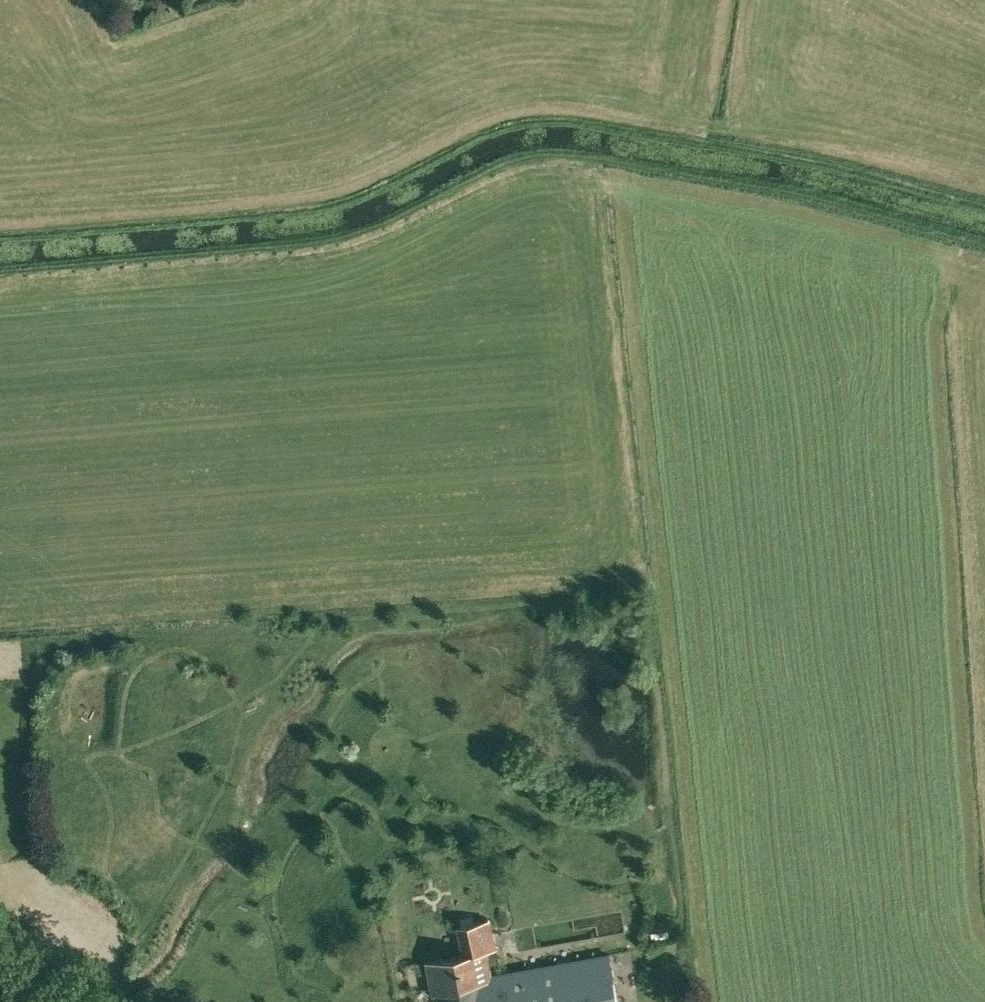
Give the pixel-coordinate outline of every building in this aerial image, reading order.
[(609,955),(491,976),(485,950),(495,948),(489,919),(458,926),(464,953),(427,961),(433,994),(437,993),(438,1001),(617,1001),(609,955)]
